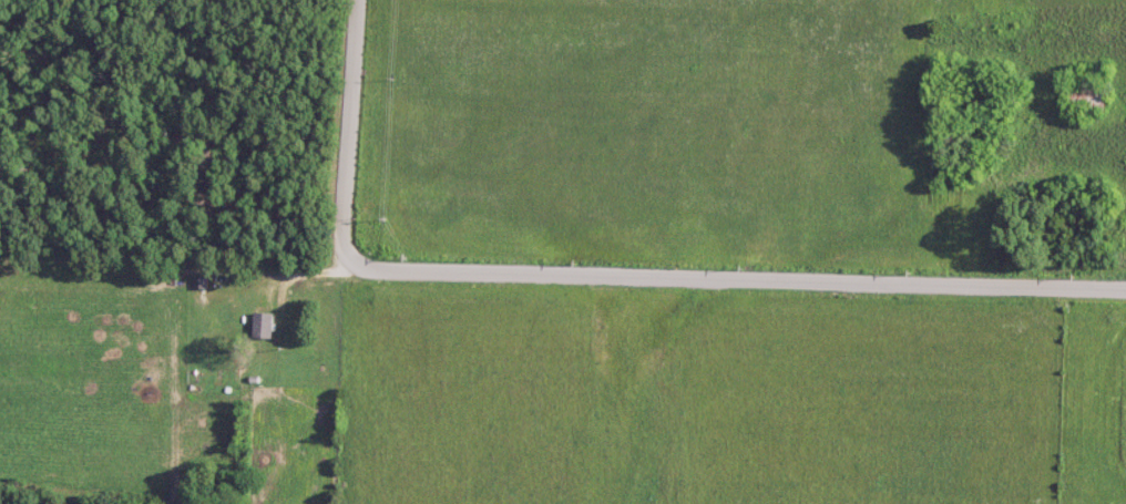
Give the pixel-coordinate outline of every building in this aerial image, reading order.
[(275,337),(275,313),(254,313),(254,337),(275,337)]
